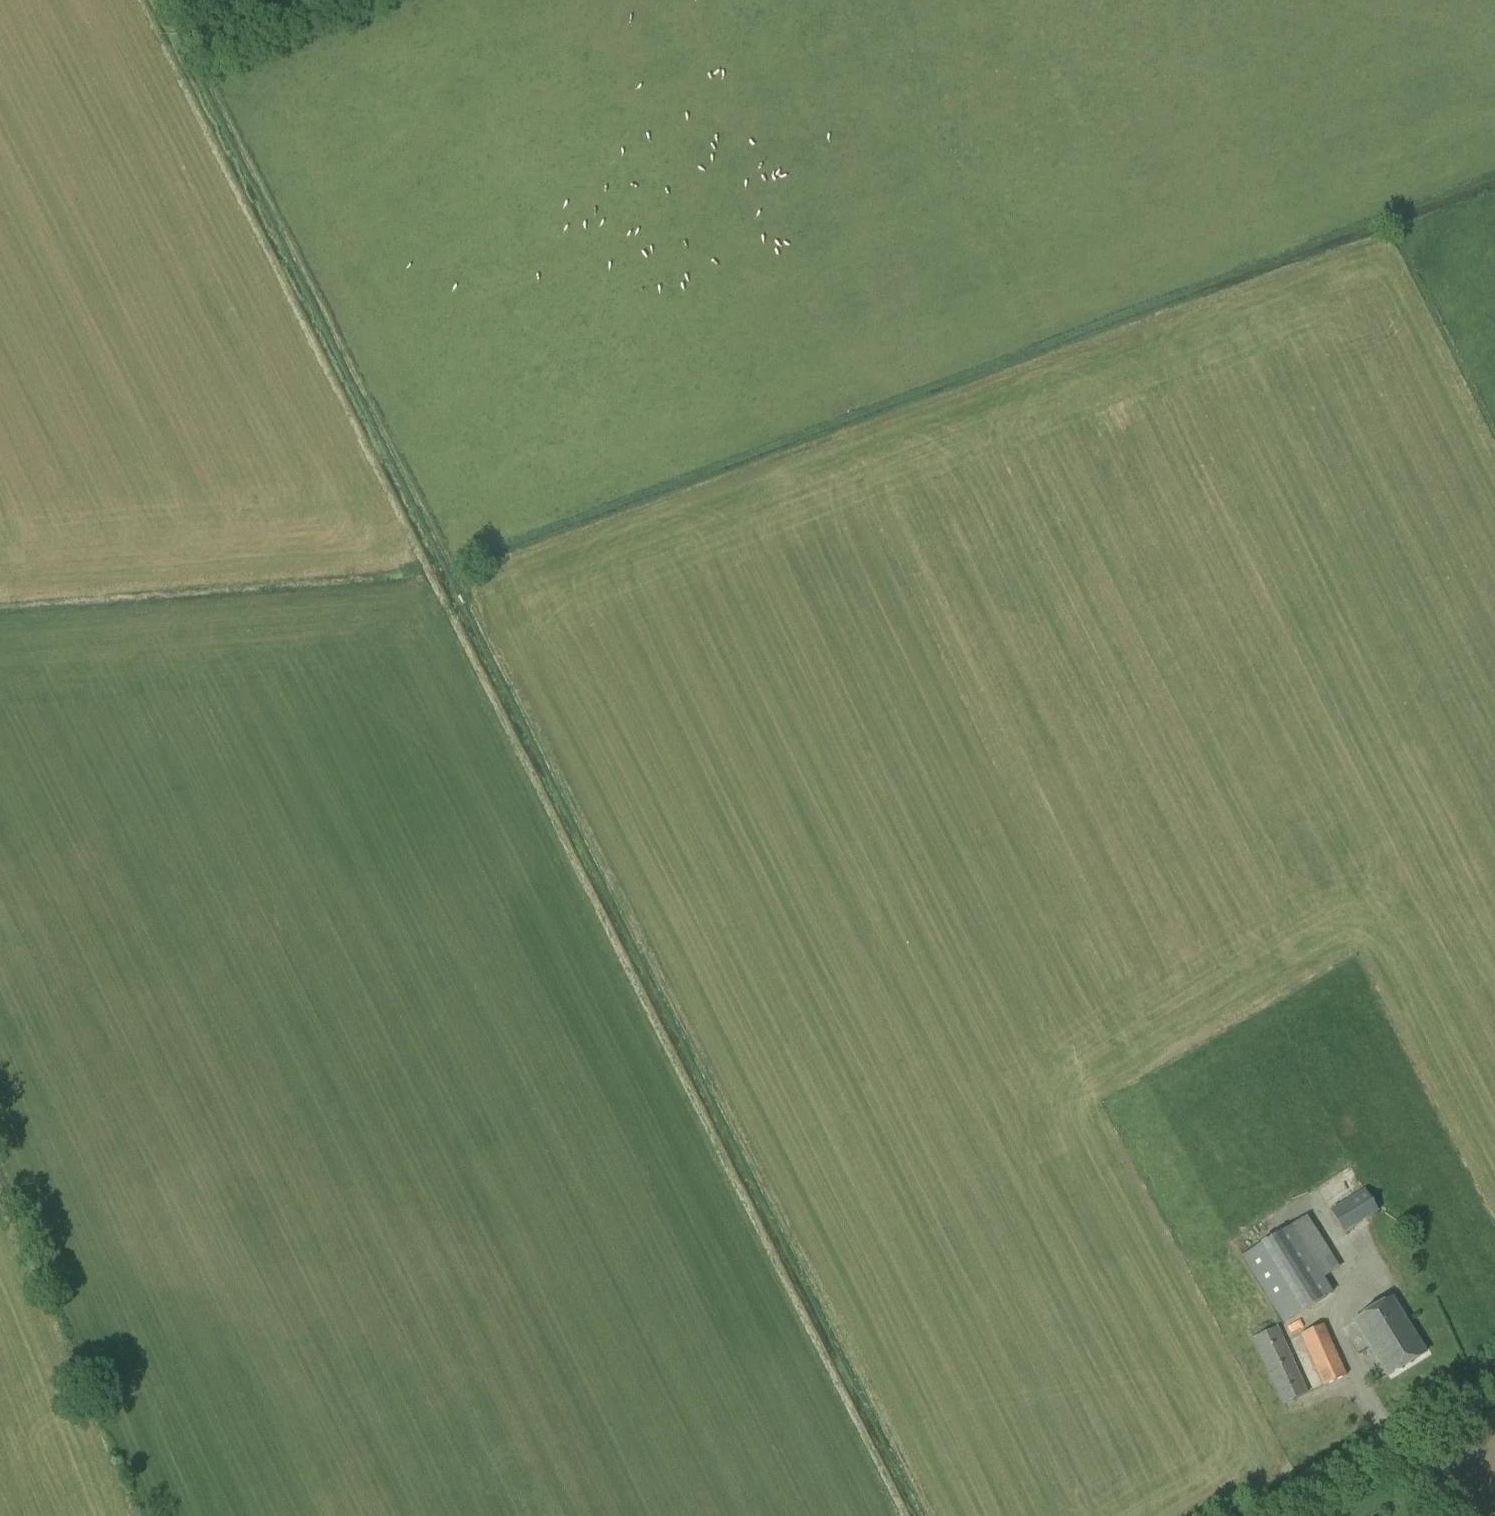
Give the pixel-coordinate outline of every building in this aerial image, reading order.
[(1343,1233),(1378,1211),(1364,1188),(1328,1210),(1343,1233)] [(1283,1324),(1333,1293),(1291,1226),(1240,1257),(1283,1324)] [(1387,1377),(1425,1353),(1391,1298),(1353,1322),(1387,1377)] [(1323,1386),(1347,1375),(1324,1324),(1301,1335),(1323,1386)] [(1282,1405),(1308,1393),(1278,1326),(1252,1338),(1282,1405)]
